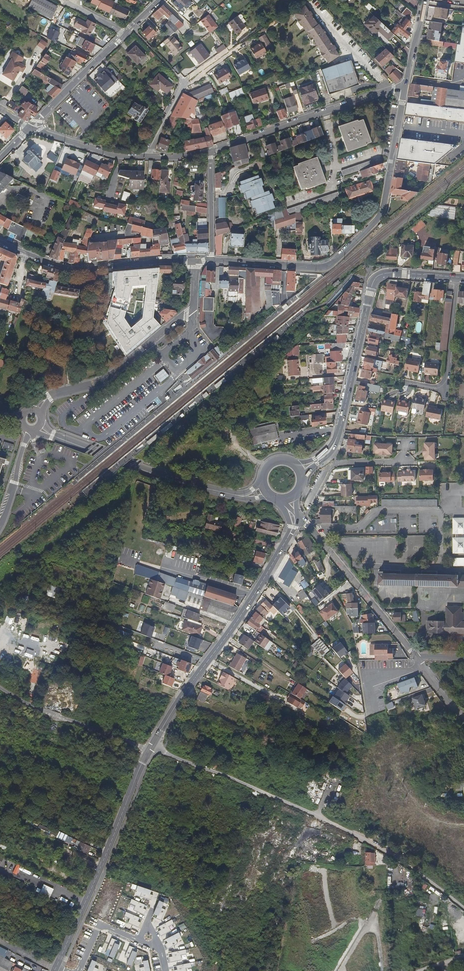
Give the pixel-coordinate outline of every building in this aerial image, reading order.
[(44,0),(32,0),(29,6),(51,18),(57,7),(44,0)] [(114,2),(110,0),(91,0),(90,2),(95,5),(96,3),(98,5),(97,7),(109,13),(113,3),(114,2)] [(177,1),(173,4),(178,10),(190,0),(176,0),(177,1)] [(113,3),(109,13),(124,20),(128,11),(113,3)] [(177,19),(163,5),(154,13),(152,15),(161,24),(157,28),(159,30),(161,28),(169,21),(172,24),(177,19)] [(305,6),(294,13),(297,19),(297,18),(300,24),(300,23),(310,37),(311,36),(315,41),(313,42),(316,48),(318,47),(321,52),(320,53),(324,58),(325,57),(328,63),(339,55),(335,49),(337,48),(335,44),(332,46),(324,34),(327,32),(324,29),(322,30),(318,24),(317,25),(311,15),(313,14),(311,10),(309,12),(305,6)] [(448,8),(436,6),(434,17),(446,19),(448,8)] [(236,18),(238,20),(243,16),(247,13),(245,10),(236,18)] [(400,14),(402,17),(404,18),(401,24),(405,28),(407,25),(407,26),(409,23),(406,20),(407,19),(406,18),(407,16),(402,12),(400,14)] [(243,16),(238,20),(240,22),(242,21),(247,27),(254,20),(247,13),(243,16)] [(387,37),(392,32),(378,18),(376,16),(374,14),(365,23),(374,33),(378,29),(387,37)] [(218,27),(208,15),(206,16),(201,21),(210,33),(211,33),(214,31),(218,27)] [(407,37),(410,33),(405,28),(401,24),(404,18),(402,17),(394,27),(392,30),(396,33),(398,31),(401,34),(402,32),(407,37)] [(89,35),(95,23),(87,19),(85,23),(76,18),(73,25),(81,30),(81,31),(89,35)] [(184,24),(177,19),(172,24),(177,29),(184,24)] [(177,29),(172,24),(169,21),(161,28),(169,36),(170,35),(177,29)] [(430,21),(429,29),(441,31),(442,23),(430,21)] [(156,33),(154,31),(149,26),(142,33),(149,40),(156,33)] [(463,27),(460,45),(457,44),(455,62),(463,63),(463,27)] [(422,35),(421,39),(427,40),(439,41),(441,31),(429,29),(428,36),(422,35)] [(265,34),(259,38),(266,53),(269,51),(272,49),(265,34)] [(163,41),(175,54),(183,48),(178,43),(179,42),(174,37),(173,38),(170,35),(169,36),(163,41)] [(90,52),(94,44),(87,41),(78,36),(77,38),(76,37),(74,40),(76,40),(74,44),(90,52)] [(427,40),(426,45),(439,47),(443,48),(448,48),(456,50),(457,44),(456,44),(439,41),(427,40)] [(266,53),(261,43),(250,49),(255,58),(266,53)] [(127,54),(136,46),(134,44),(126,52),(127,54)] [(210,55),(202,44),(191,52),(200,64),(210,55)] [(216,51),(219,54),(227,48),(224,44),(216,51)] [(145,56),(136,46),(127,54),(137,64),(145,56)] [(53,50),(50,48),(45,54),(49,56),(53,50)] [(381,66),(393,56),(389,51),(386,48),(374,58),(381,66)] [(12,59),(2,75),(13,81),(20,71),(23,73),(26,67),(21,64),(24,59),(13,52),(10,58),(12,59)] [(84,61),(86,57),(85,56),(77,53),(74,58),(72,57),(71,59),(75,61),(80,64),(82,59),(84,61)] [(40,61),(44,64),(50,57),(49,56),(45,54),(40,61)] [(60,62),(71,68),(75,61),(71,59),(66,56),(64,60),(63,60),(61,60),(60,62)] [(236,63),(233,64),(237,74),(249,68),(244,59),(241,61),(240,60),(236,62),(236,63)] [(351,60),(346,62),(354,86),(359,85),(351,60)] [(436,66),(435,78),(446,80),(449,61),(446,60),(441,60),(440,66),(436,66)] [(68,75),(71,68),(60,62),(59,64),(61,66),(59,70),(68,75)] [(354,86),(346,62),(320,70),(328,94),(354,86)] [(41,73),(44,68),(38,64),(34,69),(41,73)] [(110,65),(106,68),(107,68),(114,77),(118,73),(110,65)] [(402,76),(402,74),(394,66),(387,73),(396,83),(402,76)] [(230,76),(225,67),(217,71),(217,72),(213,75),(217,83),(230,76)] [(118,80),(114,77),(107,68),(103,71),(105,73),(102,76),(101,75),(98,78),(99,79),(95,82),(104,92),(118,80)] [(60,88),(63,85),(41,73),(34,69),(32,73),(40,78),(39,80),(47,85),(48,82),(50,84),(43,91),(53,98),(61,90),(60,88)] [(93,80),(95,82),(99,79),(98,78),(101,75),(102,76),(105,73),(103,71),(100,74),(99,73),(96,76),(97,77),(93,80)] [(171,86),(158,75),(150,84),(157,90),(160,87),(166,93),(171,86)] [(288,83),(284,76),(277,79),(279,86),(280,86),(288,83)] [(192,100),(212,92),(208,83),(188,92),(185,91),(183,95),(192,100)] [(411,84),(409,97),(414,98),(418,99),(419,90),(433,92),(433,90),(434,87),(421,85),(411,84)] [(316,96),(312,85),(299,89),(304,103),(313,100),(312,97),(316,96)] [(24,96),(28,91),(22,86),(18,92),(24,96)] [(230,99),(244,94),(242,87),(240,88),(228,93),(230,99)] [(264,88),(249,92),(252,103),(259,101),(268,98),(264,88)] [(438,91),(436,106),(445,107),(447,89),(438,88),(438,91)] [(447,89),(445,107),(463,109),(463,91),(447,89)] [(142,94),(140,91),(131,101),(134,103),(142,94)] [(195,102),(192,100),(183,95),(171,117),(179,119),(180,119),(186,120),(192,120),(195,121),(193,107),(195,102)] [(283,99),(285,105),(287,113),(297,110),(293,96),(283,99)] [(24,110),(30,114),(31,113),(34,115),(37,110),(31,107),(33,104),(30,102),(29,103),(25,100),(20,106),(25,109),(24,110)] [(18,115),(26,120),(30,114),(24,110),(11,101),(9,104),(13,107),(11,109),(14,111),(16,109),(20,112),(18,115)] [(405,114),(463,122),(463,109),(407,102),(405,114)] [(138,121),(140,122),(147,111),(138,105),(138,106),(134,104),(129,112),(134,116),(134,118),(135,119),(134,120),(137,123),(138,121)] [(197,120),(202,118),(200,111),(198,108),(194,109),(197,120)] [(275,112),(278,120),(286,118),(284,114),(286,114),(284,110),(282,111),(282,110),(275,112)] [(231,127),(239,124),(234,112),(226,115),(231,127)] [(224,129),(231,127),(226,115),(220,117),(224,129)] [(252,121),(250,115),(243,118),(247,130),(251,129),(251,130),(256,129),(256,127),(260,126),(258,119),(252,121)] [(167,124),(167,125),(175,128),(180,119),(179,119),(171,117),(167,124)] [(341,125),(342,129),(340,129),(343,136),(342,137),(343,141),(345,141),(347,148),(348,147),(349,150),(366,145),(365,143),(370,141),(362,119),(357,121),(356,119),(341,125)] [(73,129),(77,124),(73,120),(68,124),(73,129)] [(191,130),(190,141),(193,140),(193,141),(203,138),(199,129),(197,121),(195,121),(192,120),(191,128),(191,130)] [(5,123),(0,128),(0,133),(5,138),(13,131),(5,123)] [(223,133),(219,123),(208,127),(211,137),(223,133)] [(323,136),(320,127),(311,130),(314,139),(323,136)] [(212,146),(213,145),(207,129),(204,130),(206,138),(203,139),(206,147),(212,146)] [(314,139),(311,130),(304,133),(304,134),(307,142),(314,139)] [(292,141),(294,146),(304,143),(307,142),(304,134),(295,137),(296,140),(292,141)] [(189,151),(206,147),(203,139),(203,138),(193,141),(193,140),(190,141),(189,151)] [(453,144),(401,138),(397,158),(434,163),(452,148),(453,144)] [(164,152),(166,152),(170,142),(162,139),(158,149),(164,152)] [(281,146),(282,151),(294,146),(292,141),(288,143),(287,139),(279,142),(281,146)] [(265,147),(268,155),(279,151),(282,151),(281,146),(275,148),(273,144),(265,147)] [(244,145),(237,148),(242,165),(249,162),(244,145)] [(237,148),(229,150),(235,167),(242,165),(237,148)] [(39,161),(41,158),(32,149),(27,153),(29,154),(24,160),(36,172),(43,164),(39,161)] [(54,162),(57,157),(51,153),(47,158),(54,162)] [(70,161),(66,159),(62,169),(76,175),(80,164),(76,163),(76,162),(70,160),(70,161)] [(293,168),(301,190),(306,188),(307,190),(322,184),(322,181),(323,180),(321,173),(322,173),(320,168),(319,168),(317,162),(315,162),(314,159),(298,164),(298,166),(293,168)] [(369,168),(375,166),(373,160),(342,172),(344,178),(360,172),(369,168)] [(397,160),(394,178),(403,179),(404,170),(405,163),(406,161),(397,160)] [(104,164),(101,163),(97,171),(103,174),(107,176),(113,164),(109,162),(107,165),(104,164)] [(206,167),(206,162),(202,162),(202,167),(203,173),(198,173),(198,177),(206,177),(206,175),(206,167)] [(419,163),(415,180),(427,182),(429,164),(419,163)] [(360,172),(362,179),(364,178),(371,176),(377,174),(376,169),(381,167),(380,164),(375,166),(369,168),(360,172)] [(48,180),(56,183),(60,173),(53,170),(48,180)] [(159,180),(160,171),(152,170),(151,179),(157,180),(159,180)] [(172,176),(173,171),(160,170),(160,171),(159,180),(159,184),(158,191),(168,191),(168,188),(169,182),(170,182),(172,176)] [(128,180),(129,172),(127,172),(119,171),(117,174),(127,179),(128,180)] [(215,174),(215,190),(220,189),(220,184),(227,182),(227,179),(220,181),(220,174),(225,173),(224,171),(215,174)] [(14,179),(12,178),(3,173),(0,172),(0,194),(10,182),(14,179)] [(258,176),(241,182),(242,186),(241,186),(242,191),(244,190),(245,193),(246,192),(247,194),(246,194),(248,199),(252,197),(253,201),(251,201),(253,206),(255,206),(255,208),(257,207),(258,209),(257,209),(259,214),(275,208),(272,199),(273,199),(271,194),(270,194),(269,191),(264,193),(261,184),(262,184),(261,179),(260,179),(258,176)] [(401,201),(407,202),(412,198),(418,193),(400,190),(403,179),(394,178),(391,193),(402,195),(401,201)] [(173,186),(173,188),(183,189),(184,186),(179,185),(179,181),(174,180),(173,183),(173,185),(173,186)] [(143,189),(143,181),(136,181),(128,181),(128,189),(143,189)] [(201,202),(202,183),(195,182),(195,187),(190,186),(190,192),(192,192),(191,196),(195,196),(194,202),(201,202)] [(373,191),(370,182),(346,190),(349,200),(373,191)] [(123,192),(121,200),(128,202),(130,193),(123,192)] [(325,204),(329,203),(341,199),(339,192),(287,210),(288,212),(289,216),(295,214),(301,212),(325,204)] [(69,199),(68,204),(79,209),(81,204),(69,199)] [(103,209),(104,204),(105,201),(95,199),(93,207),(103,209)] [(110,205),(104,204),(103,209),(103,211),(109,213),(116,214),(118,207),(110,205)] [(118,204),(118,207),(116,214),(124,215),(126,206),(118,204)] [(206,212),(206,204),(200,204),(200,205),(196,204),(196,207),(195,207),(195,213),(206,215),(206,212)] [(455,218),(456,207),(433,206),(433,217),(455,218)] [(92,215),(78,209),(77,212),(75,217),(77,218),(84,221),(90,223),(95,226),(98,218),(92,215)] [(289,236),(295,237),(295,235),(295,221),(295,214),(289,216),(274,221),(275,230),(288,226),(289,236)] [(7,228),(11,220),(5,217),(0,215),(0,225),(7,228)] [(173,250),(173,254),(174,254),(178,254),(184,254),(186,254),(184,247),(182,238),(181,229),(180,225),(180,223),(180,219),(180,217),(175,217),(175,219),(176,223),(177,229),(178,235),(178,239),(171,241),(171,246),(172,246),(172,248),(173,250)] [(427,224),(422,218),(412,226),(416,232),(417,233),(427,224)] [(14,222),(11,220),(7,228),(7,230),(6,231),(15,235),(13,239),(22,243),(26,233),(27,228),(14,222)] [(342,226),(343,220),(338,220),(338,226),(333,226),(333,234),(342,235),(342,226)] [(215,255),(221,256),(222,234),(233,229),(230,222),(225,222),(215,226),(215,238),(215,255)] [(197,244),(196,255),(198,255),(204,255),(208,251),(207,247),(207,243),(206,243),(206,238),(206,224),(206,223),(195,223),(195,226),(196,237),(197,244)] [(342,226),(342,235),(351,235),(351,234),(351,227),(351,225),(348,225),(348,227),(342,226)] [(68,231),(62,228),(59,237),(58,239),(63,241),(64,239),(65,237),(67,232),(68,231)] [(144,228),(143,236),(146,236),(149,237),(151,237),(151,229),(148,229),(145,228),(144,228)] [(157,241),(168,239),(168,238),(165,228),(161,228),(159,229),(154,229),(151,229),(151,237),(156,236),(157,241)] [(184,247),(186,254),(192,254),(196,255),(197,244),(191,245),(188,245),(188,242),(188,241),(187,238),(187,235),(185,236),(185,230),(184,228),(181,229),(182,238),(184,247)] [(80,246),(86,247),(88,241),(93,231),(87,229),(84,236),(80,246)] [(230,247),(243,247),(244,234),(231,233),(230,247)] [(63,241),(58,239),(56,238),(52,249),(51,249),(50,249),(48,249),(47,251),(48,253),(50,254),(49,258),(50,258),(58,260),(60,252),(60,251),(62,244),(63,241)] [(116,246),(113,259),(114,259),(119,259),(120,259),(122,252),(123,248),(124,247),(125,244),(126,239),(118,239),(118,240),(117,241),(116,246)] [(129,251),(127,258),(130,258),(135,257),(139,257),(141,246),(141,244),(142,242),(142,239),(137,239),(137,240),(136,244),(135,248),(132,248),(132,250),(129,249),(129,251)] [(319,242),(319,239),(310,239),(310,244),(308,244),(308,250),(311,250),(311,256),(319,256),(319,255),(326,255),(326,252),(327,252),(327,242),(319,242)] [(88,262),(90,262),(94,262),(97,262),(96,256),(94,256),(94,259),(93,259),(92,251),(95,251),(95,248),(95,246),(95,244),(89,241),(87,254),(88,254),(88,262)] [(96,256),(97,262),(101,261),(105,261),(108,260),(113,259),(116,246),(117,241),(106,242),(95,244),(95,246),(95,248),(95,251),(92,251),(93,259),(94,259),(94,256),(96,256)] [(62,244),(60,251),(63,251),(69,252),(74,253),(75,246),(71,245),(67,245),(62,244)] [(141,246),(139,257),(144,256),(149,255),(151,255),(152,255),(151,248),(149,248),(149,249),(146,249),(147,244),(141,244),(141,246)] [(151,248),(152,255),(159,255),(158,248),(158,244),(151,245),(151,248)] [(412,257),(414,246),(401,245),(400,256),(412,257)] [(427,259),(432,260),(433,253),(434,249),(428,248),(429,246),(422,245),(420,258),(427,259)] [(74,254),(74,264),(78,263),(79,258),(77,258),(77,254),(81,254),(83,258),(84,263),(86,263),(88,262),(86,257),(84,254),(83,253),(86,247),(80,246),(78,246),(77,246),(75,246),(74,253),(74,254)] [(396,260),(397,249),(390,248),(390,250),(388,250),(388,252),(386,252),(386,258),(396,260)] [(6,286),(12,271),(17,259),(15,256),(8,253),(0,249),(0,260),(4,262),(0,273),(0,284),(1,284),(2,285),(6,286)] [(281,260),(296,261),(296,250),(282,250),(281,260)] [(445,265),(447,254),(438,253),(437,264),(445,265)] [(53,273),(55,270),(54,269),(45,267),(43,267),(41,271),(47,273),(46,276),(50,278),(51,278),(53,273)] [(170,279),(171,267),(169,267),(159,267),(158,272),(157,277),(157,278),(170,279)] [(246,274),(246,269),(239,268),(239,274),(238,280),(238,290),(237,294),(242,294),(242,279),(241,278),(241,274),(246,274)] [(270,281),(269,270),(253,269),(246,269),(246,274),(246,279),(246,290),(246,313),(246,315),(260,315),(259,289),(259,277),(263,277),(264,289),(265,300),(265,307),(271,307),(270,291),(270,281)] [(59,275),(60,271),(55,270),(52,280),(46,279),(46,282),(45,283),(44,288),(43,288),(43,289),(41,293),(38,298),(46,301),(48,292),(53,293),(58,294),(62,295),(67,296),(74,297),(78,298),(79,290),(72,289),(68,288),(63,287),(59,286),(56,286),(57,280),(59,275)] [(279,281),(280,271),(275,271),(269,270),(270,281),(279,281)] [(101,281),(101,287),(102,289),(110,290),(110,299),(119,299),(119,300),(121,300),(122,299),(124,300),(128,300),(128,294),(129,294),(130,289),(136,289),(136,293),(135,300),(142,301),(150,302),(150,299),(155,299),(155,295),(157,284),(157,278),(157,277),(158,272),(156,272),(153,272),(147,271),(147,272),(137,271),(136,274),(131,274),(131,276),(127,276),(127,272),(122,272),(121,276),(118,276),(117,278),(114,278),(114,274),(110,274),(110,276),(101,275),(100,281),(101,281)] [(293,276),(294,272),(290,272),(285,271),(285,292),(293,292),(293,283),(293,276)] [(214,273),(205,272),(205,276),(204,294),(204,298),(209,298),(209,295),(210,295),(210,291),(209,291),(209,290),(208,290),(209,284),(208,283),(208,282),(214,282),(214,273)] [(45,283),(46,282),(38,280),(27,278),(27,280),(26,285),(31,286),(43,289),(43,288),(44,288),(45,283)] [(238,290),(238,280),(228,280),(228,282),(228,284),(227,292),(235,292),(234,297),(237,297),(237,294),(238,290)] [(183,288),(183,282),(179,282),(173,281),(172,285),(172,289),(172,294),(180,295),(181,288),(183,288)] [(228,282),(219,281),(218,289),(223,289),(223,292),(227,292),(228,284),(228,282)] [(278,291),(279,281),(270,281),(270,291),(275,291),(278,291)] [(429,296),(431,282),(425,281),(423,292),(415,291),(413,300),(420,301),(421,298),(429,299),(429,296)] [(434,290),(435,282),(431,282),(429,296),(433,296),(433,299),(435,300),(434,303),(442,304),(442,299),(443,291),(434,290)] [(396,287),(397,285),(389,284),(386,303),(393,305),(395,297),(396,290),(396,287)] [(351,293),(353,288),(349,286),(347,288),(343,292),(348,294),(351,294),(351,293)] [(408,288),(396,287),(396,290),(395,297),(406,298),(408,288)] [(1,288),(0,291),(0,299),(1,300),(5,301),(6,301),(9,291),(1,288)] [(348,294),(343,292),(341,295),(339,305),(342,306),(347,306),(348,306),(350,298),(351,294),(348,294)] [(451,295),(446,295),(446,297),(444,307),(443,315),(440,343),(439,351),(445,351),(446,351),(447,345),(449,324),(451,305),(452,296),(451,295)] [(7,311),(18,315),(20,308),(23,308),(25,299),(22,298),(21,304),(19,303),(10,302),(7,311)] [(204,298),(200,298),(200,299),(199,309),(199,320),(199,322),(199,323),(199,325),(200,329),(202,332),(205,335),(208,340),(211,343),(225,331),(222,327),(214,327),(212,324),(213,298),(209,298),(204,298)] [(0,299),(0,309),(6,311),(7,311),(10,302),(7,301),(6,301),(5,301),(1,300),(0,299)] [(358,308),(348,306),(347,306),(342,306),(339,305),(337,305),(336,312),(327,311),(323,316),(331,316),(338,317),(348,317),(351,318),(357,318),(358,313),(358,308)] [(168,320),(177,312),(177,308),(175,307),(170,306),(167,306),(166,307),(158,313),(162,318),(165,322),(168,320)] [(401,335),(402,330),(394,329),(397,315),(395,315),(396,313),(392,312),(391,318),(388,333),(392,333),(401,335)] [(126,314),(123,314),(119,313),(118,327),(106,326),(106,331),(104,331),(103,344),(104,344),(104,351),(106,351),(106,350),(115,350),(116,340),(123,341),(123,342),(125,342),(126,334),(130,334),(130,331),(135,332),(136,330),(143,330),(143,331),(145,331),(146,322),(143,322),(143,318),(135,318),(135,319),(131,319),(131,315),(126,314)] [(382,316),(371,314),(370,317),(369,320),(379,322),(387,324),(385,332),(388,333),(391,318),(384,316),(382,316)] [(348,317),(338,317),(337,325),(345,325),(347,326),(348,317)] [(337,325),(334,325),(333,335),(336,335),(344,334),(345,334),(346,334),(347,326),(345,325),(337,325)] [(383,331),(368,328),(367,331),(366,334),(370,335),(379,337),(380,337),(384,338),(385,332),(383,331)] [(401,335),(392,333),(388,333),(385,332),(384,338),(394,340),(404,342),(405,336),(401,335)] [(344,334),(336,335),(337,344),(331,344),(332,348),(341,348),(349,347),(349,343),(346,343),(345,334),(344,334)] [(379,337),(370,335),(369,340),(369,341),(378,343),(379,337)] [(299,346),(286,346),(286,356),(299,356),(299,346)] [(369,346),(368,346),(366,353),(376,355),(377,348),(369,346)] [(401,355),(392,353),(390,360),(391,361),(391,363),(399,365),(401,355)] [(322,354),(314,354),(315,363),(323,362),(322,354)] [(367,357),(365,357),(364,364),(373,366),(375,359),(367,357)] [(420,359),(407,357),(406,360),(405,368),(409,369),(410,368),(418,369),(420,359)] [(305,370),(304,359),(294,360),(295,376),(307,375),(306,370),(305,370)] [(340,366),(339,361),(327,362),(327,372),(336,372),(335,366),(340,366)] [(425,362),(424,372),(438,373),(439,363),(425,362)] [(365,369),(363,369),(361,376),(370,378),(372,371),(365,369)] [(333,385),(332,377),(331,377),(322,378),(323,385),(333,385)] [(361,381),(356,380),(355,385),(359,386),(356,399),(365,401),(367,391),(365,390),(366,385),(366,384),(366,382),(361,381)] [(323,388),(323,394),(331,393),(333,393),(333,385),(323,385),(323,386),(312,386),(312,388),(323,388)] [(324,403),(332,403),(331,395),(323,395),(324,403)] [(413,404),(412,407),(424,409),(426,399),(420,398),(420,397),(414,396),(413,404)] [(383,400),(381,411),(392,413),(394,402),(388,400),(388,399),(383,398),(383,400)] [(397,405),(396,409),(408,411),(409,402),(402,401),(402,400),(398,399),(397,405)] [(428,405),(426,416),(440,419),(442,410),(437,409),(434,408),(434,406),(428,405)] [(291,417),(298,416),(297,406),(291,406),(292,411),(289,411),(290,417),(291,417)] [(367,425),(370,412),(359,410),(356,422),(367,425)] [(311,427),(316,426),(316,425),(325,424),(324,418),(320,418),(320,416),(315,417),(315,418),(313,418),(313,421),(311,421),(311,427)] [(243,428),(244,429),(248,437),(250,440),(252,444),(259,443),(277,439),(276,432),(279,431),(277,420),(267,422),(263,423),(247,427),(243,428)] [(351,433),(349,433),(349,439),(348,439),(348,446),(347,451),(361,452),(362,446),(357,446),(358,443),(355,443),(356,439),(371,440),(371,436),(364,435),(351,433)] [(379,453),(388,454),(392,454),(393,444),(375,442),(374,452),(378,453),(379,453)] [(424,455),(425,460),(433,460),(434,460),(434,455),(434,445),(434,442),(424,442),(424,447),(424,455)] [(11,453),(13,447),(3,444),(1,450),(11,453)] [(351,469),(351,479),(362,479),(362,469),(354,469),(351,469)] [(378,474),(378,480),(385,480),(394,480),(394,479),(394,473),(394,472),(386,472),(382,472),(378,472),(378,474)] [(342,483),(342,496),(350,496),(351,483),(344,483),(342,483)] [(378,502),(378,501),(377,498),(377,495),(375,495),(370,495),(369,495),(368,495),(368,497),(359,497),(359,504),(370,504),(370,503),(378,502)] [(321,519),(310,519),(313,523),(315,523),(320,523),(330,523),(330,514),(334,514),(334,509),(321,509),(321,519)] [(212,520),(213,516),(207,514),(204,528),(219,532),(221,523),(212,520)] [(453,518),(453,524),(453,533),(456,533),(456,537),(453,537),(453,553),(463,553),(463,518),(453,518)] [(266,534),(276,536),(278,526),(269,524),(261,522),(260,527),(258,526),(257,531),(266,534)] [(315,548),(315,547),(307,536),(299,542),(301,546),(305,551),(307,554),(315,548)] [(261,564),(264,553),(261,552),(250,549),(249,552),(255,554),(253,561),(261,564)] [(295,553),(294,551),(290,554),(296,562),(299,559),(301,562),(305,559),(299,550),(295,553)] [(453,557),(453,565),(463,566),(463,558),(453,557)] [(293,566),(288,559),(277,579),(289,587),(297,573),(292,569),(293,566)] [(437,574),(437,571),(421,570),(421,574),(400,574),(400,570),(378,570),(378,585),(405,585),(424,586),(446,586),(463,586),(463,575),(437,574)] [(156,580),(168,584),(171,576),(159,572),(156,580)] [(232,583),(241,586),(243,577),(234,574),(232,583)] [(171,576),(168,584),(176,587),(187,591),(190,581),(171,576)] [(147,578),(141,594),(154,598),(158,586),(160,587),(161,583),(147,578)] [(204,596),(207,586),(205,586),(206,583),(202,582),(202,583),(191,581),(191,582),(190,581),(187,591),(191,592),(204,596)] [(325,598),(330,594),(326,589),(325,590),(323,588),(319,583),(311,590),(321,602),(325,598)] [(202,610),(202,611),(212,614),(218,616),(226,619),(227,617),(228,617),(228,619),(229,620),(238,608),(232,606),(228,604),(220,602),(220,603),(215,601),(199,596),(184,591),(180,590),(168,586),(165,596),(166,597),(169,598),(171,599),(175,600),(178,602),(183,604),(187,605),(192,607),(196,609),(202,610)] [(207,586),(204,596),(220,602),(228,604),(232,606),(236,596),(231,594),(231,596),(229,595),(229,594),(224,592),(222,591),(207,586)] [(307,596),(302,589),(297,593),(300,597),(302,600),(307,596)] [(357,607),(357,603),(354,603),(354,592),(346,592),(343,593),(343,598),(348,598),(348,602),(346,603),(346,608),(357,607)] [(289,608),(280,598),(272,606),(282,615),(289,608)] [(266,599),(256,609),(262,615),(272,606),(271,605),(266,599)] [(175,606),(168,603),(166,609),(173,612),(175,606)] [(333,603),(319,613),(320,614),(325,621),(339,611),(333,603)] [(299,604),(295,607),(297,609),(294,612),(298,617),(305,611),(299,604)] [(462,621),(463,611),(460,611),(460,606),(445,606),(445,621),(439,621),(427,620),(426,625),(429,625),(429,632),(457,632),(463,632),(463,621),(462,621)] [(348,615),(348,616),(357,616),(357,607),(346,608),(344,608),(348,615)] [(188,610),(187,610),(184,618),(188,619),(191,620),(197,622),(200,614),(188,610)] [(256,613),(255,612),(251,617),(255,621),(257,622),(261,616),(256,613)] [(369,622),(372,622),(375,622),(374,619),(372,619),(372,614),(363,615),(364,622),(369,622)] [(255,621),(251,617),(246,624),(250,626),(254,629),(258,623),(257,622),(255,621)] [(191,620),(188,619),(187,621),(185,621),(182,629),(188,631),(197,634),(200,626),(199,626),(200,623),(197,622),(191,620)] [(142,622),(138,633),(150,637),(155,626),(142,622)] [(364,622),(364,632),(375,632),(375,622),(372,622),(369,622),(364,622)] [(260,634),(255,630),(252,634),(257,637),(255,642),(256,643),(260,646),(264,648),(268,651),(274,643),(270,640),(260,634)] [(245,635),(244,635),(239,643),(248,649),(253,641),(251,639),(245,635)] [(188,646),(197,650),(200,643),(201,643),(202,640),(192,636),(188,646)] [(322,657),(330,650),(319,638),(311,645),(322,657)] [(340,642),(332,648),(339,658),(347,652),(340,642)] [(375,644),(375,654),(388,654),(388,658),(393,658),(393,648),(388,648),(388,644),(375,644)] [(40,657),(46,659),(48,652),(43,650),(40,657)] [(239,651),(239,650),(233,660),(232,660),(230,664),(240,670),(244,663),(248,656),(239,651)] [(187,672),(191,664),(178,659),(175,658),(174,660),(176,661),(175,665),(177,666),(176,668),(187,672)] [(336,668),(344,678),(352,672),(344,662),(336,668)] [(168,665),(162,663),(159,673),(162,674),(165,675),(168,676),(171,666),(168,665)] [(218,684),(225,687),(229,689),(234,677),(232,676),(223,671),(220,678),(221,679),(218,684)] [(170,687),(174,679),(168,676),(165,675),(161,684),(167,686),(170,687)] [(413,678),(401,682),(402,686),(402,691),(404,691),(409,692),(410,687),(414,686),(414,688),(418,687),(414,677),(413,678)] [(346,693),(352,684),(343,679),(332,696),(344,704),(350,696),(346,693)] [(297,686),(293,693),(297,696),(301,698),(307,688),(304,686),(299,683),(297,682),(295,685),(297,686)] [(46,693),(56,695),(58,685),(48,683),(46,693)] [(213,689),(206,685),(205,686),(203,685),(201,690),(203,691),(210,695),(213,689)] [(207,695),(200,691),(197,698),(204,701),(207,695)] [(290,699),(288,701),(299,707),(300,705),(304,707),(307,701),(303,699),(301,698),(297,696),(293,693),(291,692),(289,696),(291,696),(290,699)] [(412,698),(416,708),(425,705),(422,695),(412,698)] [(76,849),(86,854),(90,846),(80,841),(76,849)] [(308,844),(305,849),(314,854),(318,847),(313,844),(312,846),(308,844)] [(374,862),(374,853),(365,852),(365,861),(369,862),(369,863),(371,863),(371,862),(374,862)] [(39,892),(49,897),(53,889),(44,884),(39,892)] [(111,921),(124,890),(113,885),(100,917),(111,921)] [(69,906),(71,902),(62,897),(60,902),(69,906)] [(135,935),(138,929),(122,922),(126,912),(122,910),(115,927),(135,935)] [(133,950),(134,948),(129,945),(124,956),(129,958),(126,963),(131,965),(137,952),(133,950)] [(128,970),(128,966),(123,966),(123,961),(119,961),(119,970),(128,970)]
